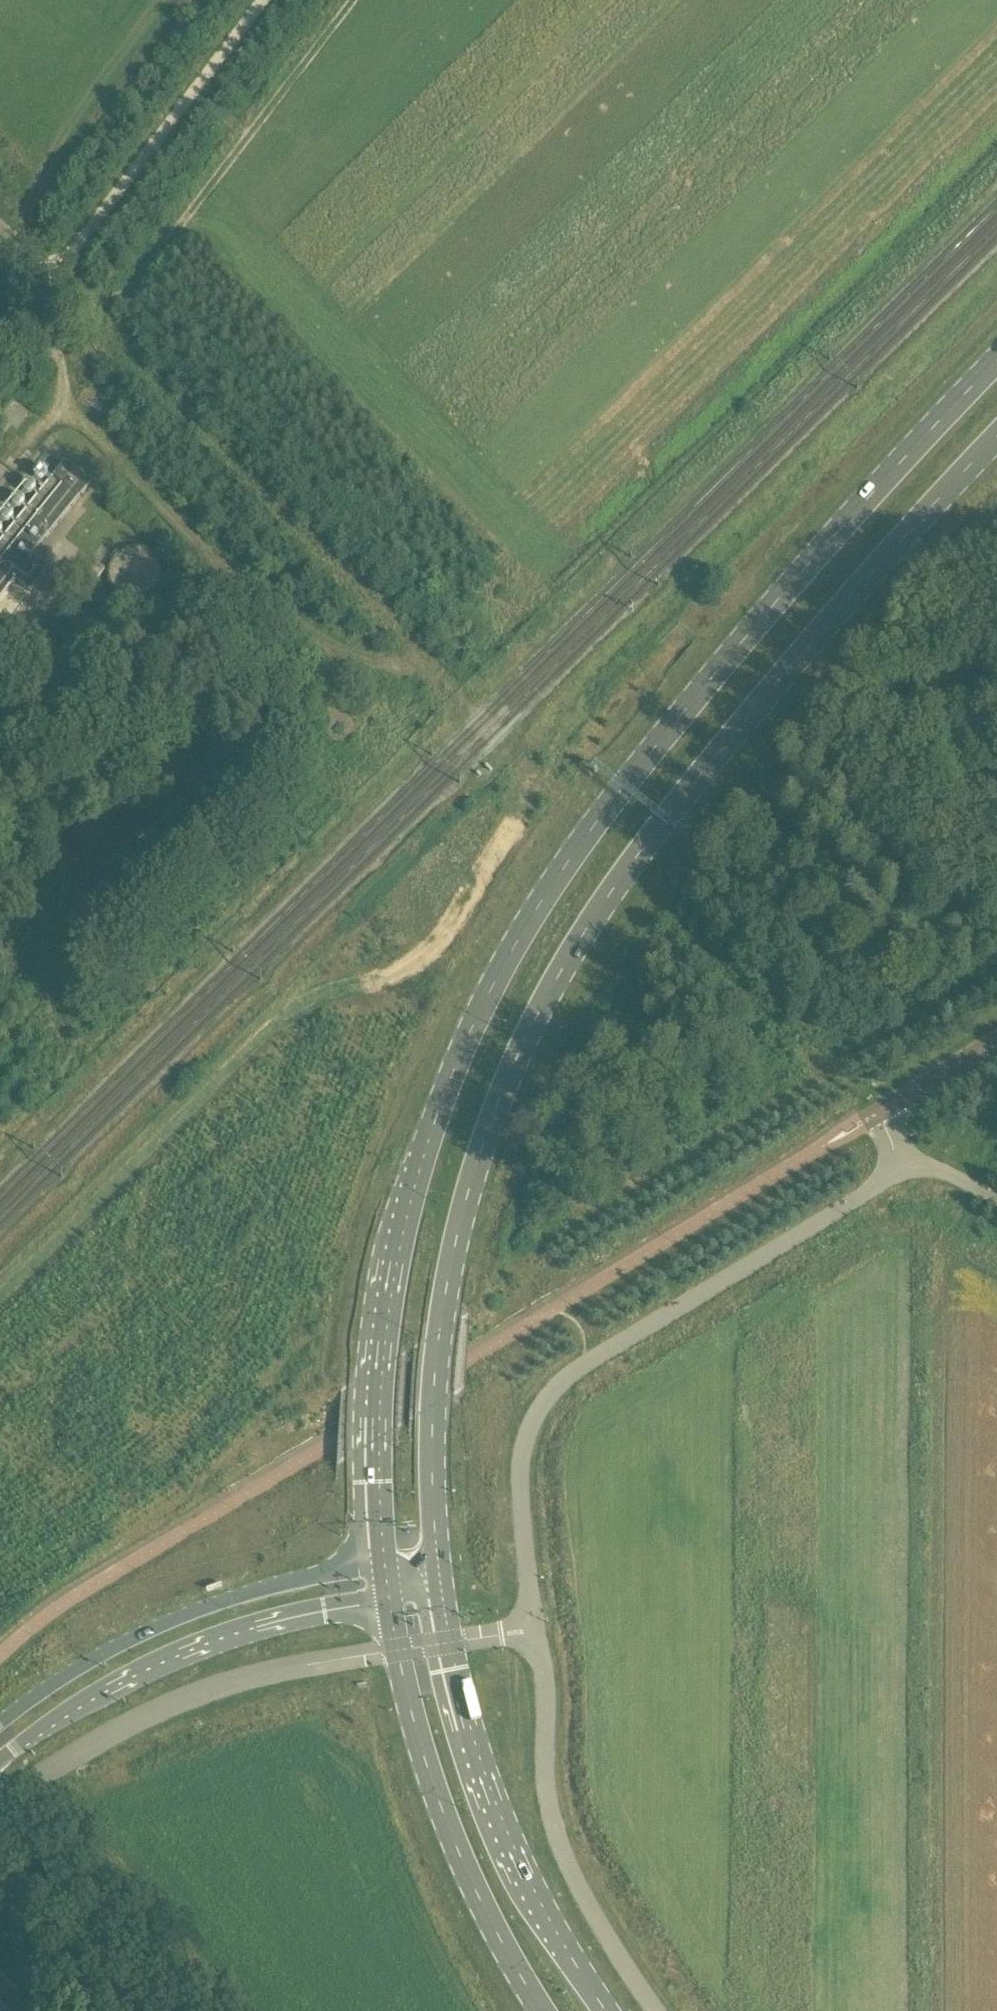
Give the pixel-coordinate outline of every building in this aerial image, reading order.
[(65,462),(0,543),(0,568),(29,592),(47,570),(31,558),(91,484),(65,462)] [(154,590),(155,588),(158,583),(159,581),(161,576),(161,571),(160,565),(158,560),(156,558),(153,553),(148,550),(143,548),(138,547),(135,547),(129,548),(124,550),(120,553),(116,557),(113,562),(111,567),(111,573),(112,578),(112,581),(114,583),(117,588),(118,590),(123,594),(128,596),(133,597),(139,597),(142,597),(144,596),(149,593),(154,590)] [(95,558),(85,572),(95,580),(106,567),(95,558)]
